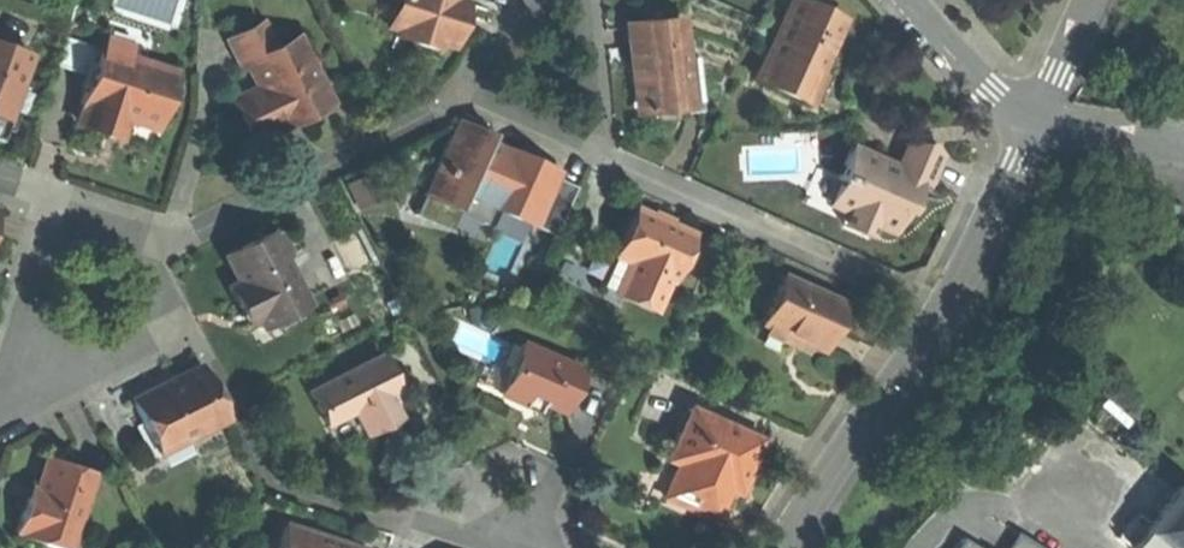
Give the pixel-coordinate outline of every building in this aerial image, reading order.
[(387,28),(415,37),(413,45),(434,51),(437,41),(451,46),(458,25),(451,23),(455,12),(458,1),(455,0),(396,0),(387,28)] [(800,0),(789,0),(753,78),(811,104),(824,76),(817,73),(842,19),(817,8),(800,0)] [(695,61),(684,62),(680,19),(627,24),(630,62),(635,112),(641,111),(642,119),(690,114),(689,109),(700,108),(695,61)] [(238,114),(250,137),(275,124),(276,127),(304,113),(327,101),(315,77),(311,79),(303,63),(306,61),(295,39),(274,49),(261,23),(228,40),(241,67),(246,65),(256,84),(264,101),(238,114)] [(385,36),(413,45),(415,37),(387,28),(385,36)] [(87,40),(83,54),(92,56),(114,61),(117,47),(87,40)] [(0,47),(0,117),(9,120),(21,84),(30,56),(0,47)] [(78,81),(83,82),(87,83),(92,56),(83,54),(78,81)] [(114,61),(92,56),(87,83),(83,82),(76,86),(71,112),(73,113),(70,125),(72,134),(91,138),(99,132),(102,118),(117,121),(148,128),(161,71),(114,61)] [(315,77),(306,61),(303,63),(311,79),(315,77)] [(21,84),(9,120),(0,117),(0,127),(16,132),(30,87),(21,84)] [(230,98),(238,114),(264,101),(256,84),(230,98)] [(112,143),(117,121),(102,118),(99,132),(91,138),(102,140),(112,143)] [(486,133),(455,119),(434,169),(447,175),(436,200),(454,208),(480,219),(486,206),(534,226),(555,178),(558,172),(513,152),(483,140),(486,133)] [(902,144),(895,163),(921,174),(918,182),(929,186),(943,155),(928,143),(902,144)] [(881,157),(853,145),(838,179),(840,180),(829,206),(847,213),(849,214),(850,212),(875,223),(894,230),(901,213),(900,212),(901,209),(906,211),(918,182),(921,174),(895,163),(891,170),(885,168),(878,165),(881,157)] [(434,169),(423,195),(436,200),(447,175),(434,169)] [(574,186),(555,178),(534,226),(553,235),(574,186)] [(447,225),(454,208),(436,200),(423,195),(414,191),(407,208),(447,225)] [(662,222),(635,210),(614,256),(628,263),(637,267),(624,296),(653,309),(666,280),(670,281),(690,235),(662,222)] [(870,237),(875,223),(850,212),(849,214),(847,213),(842,225),(870,237)] [(267,233),(223,255),(235,280),(225,285),(233,301),(245,324),(255,319),(259,326),(304,304),(281,258),(291,253),(279,229),(268,235),(267,233)] [(601,286),(615,292),(628,263),(614,256),(601,286)] [(615,292),(624,296),(637,267),(628,263),(615,292)] [(845,306),(781,278),(761,325),(795,340),(824,353),(834,330),(845,306)] [(792,346),(795,340),(761,325),(758,332),(792,346)] [(522,343),(500,392),(524,403),(528,395),(543,402),(564,411),(583,370),(522,343)] [(354,411),(362,428),(379,420),(397,411),(389,394),(398,390),(381,354),(308,390),(325,425),(354,411)] [(160,385),(130,400),(151,442),(174,431),(179,441),(225,419),(199,366),(174,378),(177,385),(163,391),(160,385)] [(166,382),(160,385),(163,391),(177,385),(174,378),(166,382)] [(539,410),(543,402),(528,395),(524,403),(532,407),(539,410)] [(763,443),(693,409),(669,461),(679,466),(668,488),(695,500),(691,510),(715,522),(729,491),(739,470),(747,474),(763,443)] [(156,452),(179,441),(174,431),(151,442),(156,452)] [(85,470),(44,458),(34,490),(31,499),(24,496),(13,530),(19,532),(18,536),(36,542),(38,533),(64,540),(85,470)] [(687,518),(691,510),(695,500),(668,488),(679,466),(669,461),(650,500),(687,518)] [(743,484),(747,474),(739,470),(729,491),(738,495),(743,484)] [(1166,547),(1182,547),(1183,545),(1183,489),(1180,486),(1144,529),(1166,547)] [(25,492),(24,496),(31,499),(34,490),(26,488),(25,492)] [(283,524),(275,547),(353,547),(329,540),(283,524)] [(1004,547),(1039,547),(1014,532),(1004,547)] [(64,540),(38,533),(36,542),(56,547),(62,547),(64,540)] [(959,537),(952,547),(977,547),(959,537)]
